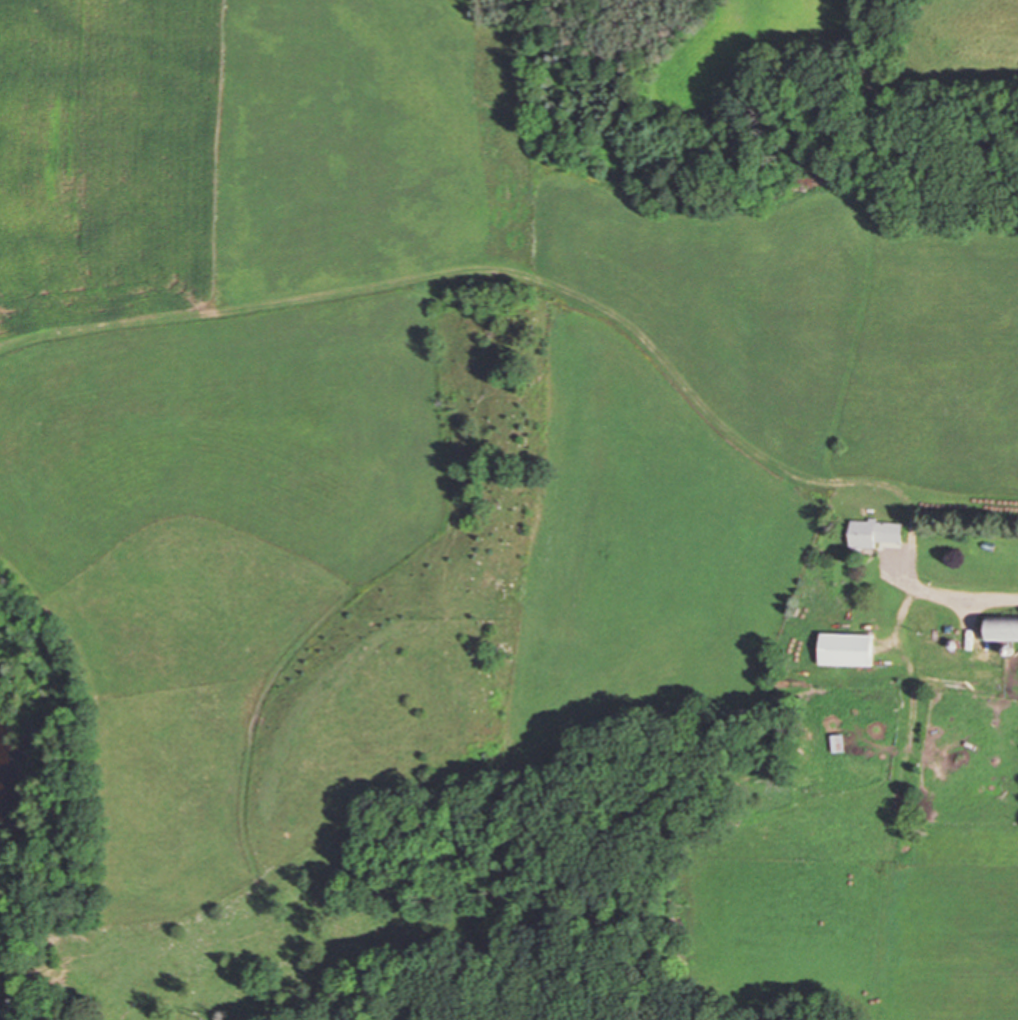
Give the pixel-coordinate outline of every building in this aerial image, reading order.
[(899,546),(900,522),(843,521),(843,545),(899,546)] [(975,617),(975,641),(1017,641),(1017,617),(975,617)] [(869,666),(870,633),(814,633),(814,666),(869,666)] [(838,735),(829,735),(829,751),(838,751),(838,735)]
